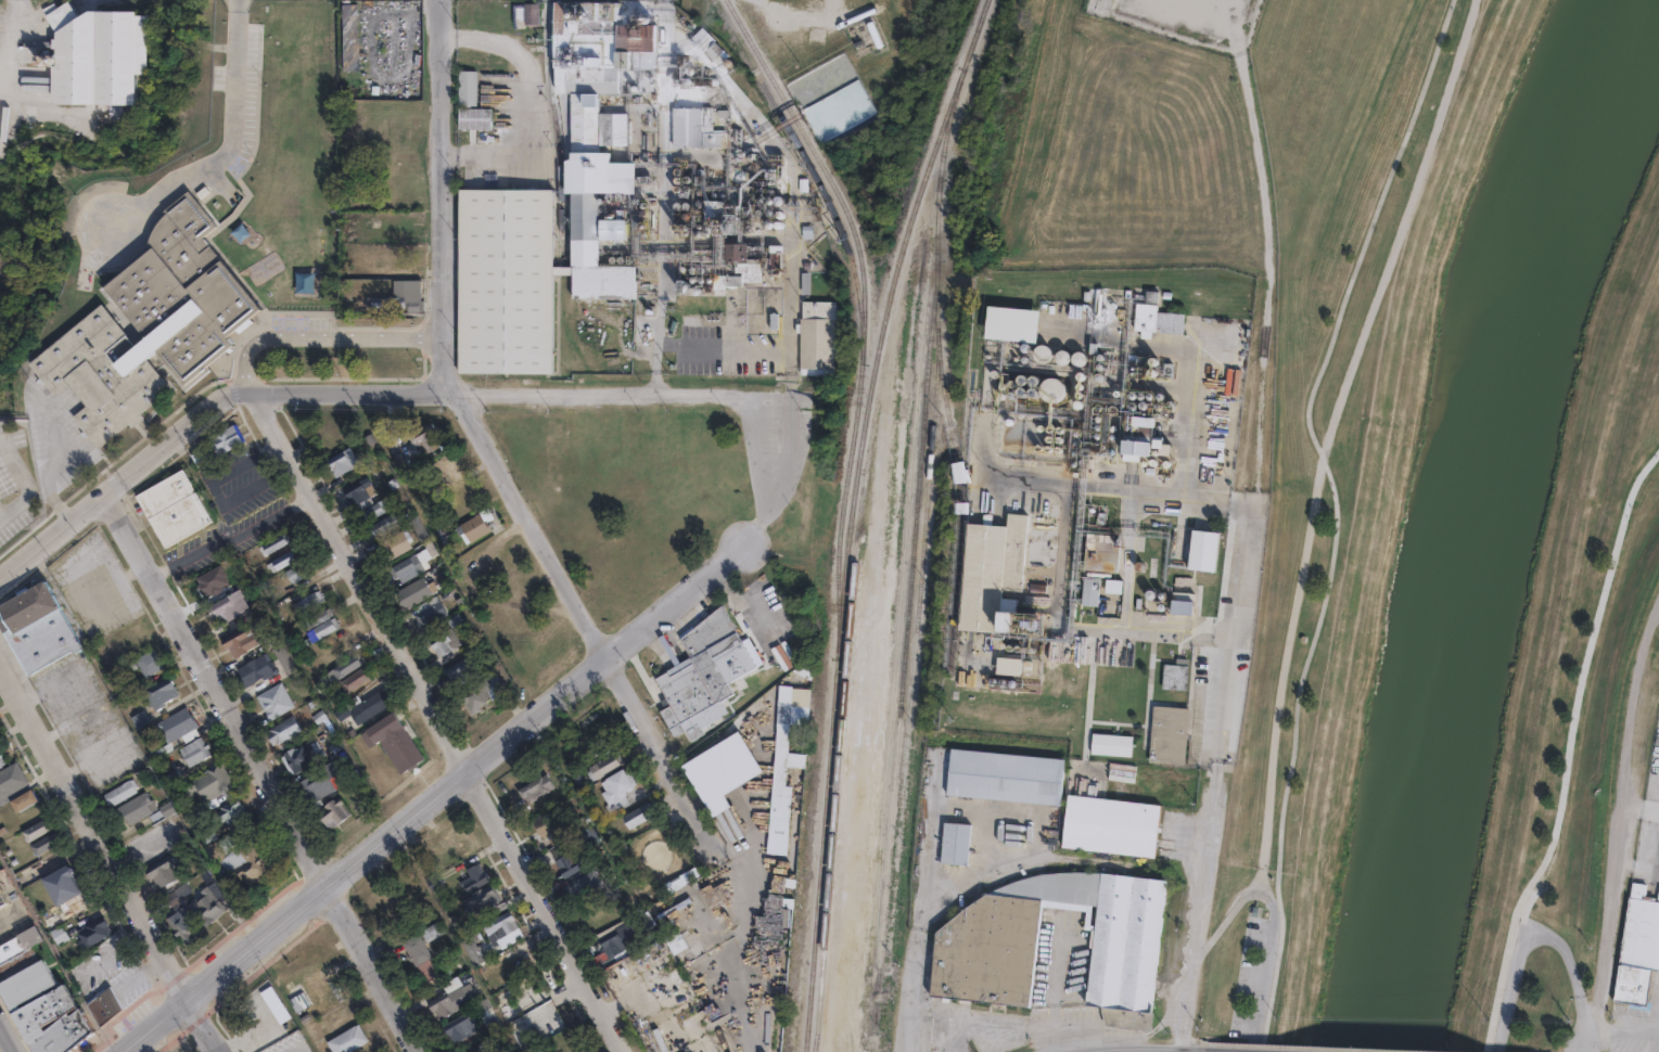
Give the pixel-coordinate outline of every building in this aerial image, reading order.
[(640,15),(640,25),(655,25),(652,69),(618,68),(617,93),(598,93),(598,113),(625,114),(625,145),(609,145),(609,162),(634,162),(634,193),(598,193),(597,266),(634,266),(634,298),(572,298),(573,274),(552,274),(551,374),(458,373),(459,190),(552,191),(552,266),(571,266),(572,193),(565,193),(565,156),(570,156),(571,93),(565,93),(565,81),(556,81),(556,67),(552,67),(553,2),(617,3),(617,15),(640,15)] [(538,25),(524,25),(524,3),(537,3),(538,25)] [(66,5),(76,20),(87,13),(151,15),(149,79),(140,79),(138,106),(93,106),(51,105),(53,34),(43,18),(66,5)] [(489,107),(489,129),(458,128),(459,107),(489,107)] [(711,108),(711,130),(725,130),(725,146),(672,146),(672,108),(711,108)] [(205,236),(264,310),(95,445),(71,414),(85,402),(67,381),(53,393),(27,360),(101,302),(126,333),(132,341),(140,335),(100,285),(151,244),(146,239),(151,227),(154,220),(157,215),(162,209),(186,188),(217,227),(205,236)] [(724,202),(724,211),(739,211),(739,233),(704,233),(704,201),(724,202)] [(625,240),(601,240),(601,220),(625,220),(625,240)] [(746,244),(746,262),(760,262),(760,282),(741,282),(741,286),(713,286),(713,275),(735,275),(733,262),(725,262),(725,245),(746,244)] [(407,262),(370,264),(370,246),(407,246),(407,262)] [(406,282),(406,290),(421,290),(421,302),(425,302),(425,315),(398,315),(398,309),(367,309),(367,298),(394,298),(394,282),(406,282)] [(822,286),(822,303),(834,303),(834,320),(832,320),(832,375),(800,375),(801,302),(814,303),(814,286),(822,286)] [(1037,306),(1034,338),(985,334),(981,333),(984,300),(1036,306),(1037,306)] [(1184,311),(1183,331),(1134,328),(1136,302),(1158,304),(1157,309),(1184,311)] [(1048,365),(1047,387),(1000,384),(1000,388),(978,386),(979,364),(974,364),(974,357),(1003,359),(1003,362),(1048,365)] [(1139,413),(1137,444),(1111,442),(1113,401),(1122,401),(1122,412),(1139,413)] [(1170,459),(1171,441),(1144,439),(1145,427),(1159,428),(1159,417),(1134,416),(1133,428),(1140,428),(1139,439),(1124,438),(1123,456),(1170,459)] [(433,421),(438,432),(436,433),(443,445),(425,453),(420,444),(414,447),(407,432),(413,428),(414,431),(433,421)] [(235,445),(219,454),(209,438),(233,424),(241,437),(233,441),(235,445)] [(1167,428),(1166,438),(1143,436),(1144,426),(1167,428)] [(361,463),(335,477),(327,459),(352,446),(361,463)] [(1163,453),(1161,467),(1150,466),(1150,472),(1133,470),(1133,463),(1134,463),(1135,451),(1163,453)] [(462,475),(443,489),(429,469),(449,454),(456,463),(454,464),(462,475)] [(968,460),(952,463),(956,484),(972,480),(968,460)] [(213,519),(166,546),(137,495),(183,469),(213,519)] [(373,500),(360,508),(358,503),(354,505),(344,489),(367,475),(377,491),(370,495),(373,500)] [(398,503),(365,523),(358,513),(392,493),(398,503)] [(409,516),(372,537),(367,527),(404,506),(409,516)] [(481,512),(486,522),(488,521),(493,528),(471,541),(461,524),(481,512)] [(1024,514),(1018,590),(1000,589),(999,596),(1014,598),(1012,631),(956,627),(966,523),(1005,526),(1006,513),(1024,514)] [(416,544),(390,560),(386,553),(383,554),(377,544),(406,527),(416,544)] [(1221,533),(1218,570),(1190,568),(1192,531),(1221,533)] [(289,541),(265,554),(260,546),(283,533),(289,541)] [(1119,544),(1118,567),(1084,565),(1085,542),(1119,544)] [(297,557),(273,572),(269,563),(293,549),(297,557)] [(425,568),(403,581),(398,575),(395,577),(390,567),(416,552),(425,568)] [(315,571),(309,561),(287,573),(293,584),(315,571)] [(222,589),(203,599),(199,590),(195,592),(191,582),(204,575),(202,572),(210,567),(222,589)] [(767,595),(780,585),(771,573),(758,582),(767,595)] [(423,576),(427,583),(433,580),(438,589),(406,607),(396,591),(423,576)] [(1097,579),(1095,605),(1079,603),(1082,577),(1097,579)] [(1119,579),(1118,592),(1100,591),(1101,577),(1119,579)] [(27,673),(0,625),(0,617),(4,615),(0,606),(46,580),(81,643),(27,673)] [(242,613),(225,623),(221,617),(216,620),(207,607),(240,589),(250,605),(241,611),(242,613)] [(322,600),(299,614),(294,603),(316,590),(322,600)] [(1195,593),(1192,614),(1172,612),(1174,591),(1195,593)] [(757,660),(744,668),(741,662),(725,671),(731,681),(716,689),(724,702),(699,716),(702,721),(688,729),(682,718),(677,721),(674,715),(668,718),(658,700),(668,693),(653,666),(689,645),(678,627),(718,594),(757,660)] [(442,621),(425,631),(416,614),(439,600),(445,608),(437,613),(442,621)] [(339,630),(314,643),(303,623),(327,610),(339,630)] [(261,641),(237,657),(229,646),(227,647),(222,641),(250,623),(261,641)] [(461,643),(439,656),(430,639),(451,627),(461,643)] [(296,668),(284,675),(269,649),(281,642),(296,668)] [(165,666),(146,677),(136,657),(154,646),(165,666)] [(340,677),(331,684),(323,673),(332,668),(358,652),(365,662),(340,677)] [(264,653),(268,662),(271,659),(278,670),(265,678),(264,675),(244,687),(234,671),(264,653)] [(473,675),(455,684),(446,668),(469,655),(475,667),(470,669),(473,675)] [(1020,658),(1017,679),(1006,677),(1008,657),(1020,658)] [(1033,669),(1032,670),(1032,671),(1038,671),(1036,690),(1017,688),(1019,670),(1023,670),(1023,669),(1023,668),(1022,667),(1023,667),(1023,666),(1023,665),(1024,664),(1025,663),(1026,663),(1028,663),(1028,662),(1029,663),(1030,663),(1031,663),(1031,664),(1032,664),(1032,665),(1033,665),(1033,666),(1033,667),(1033,668),(1033,669)] [(810,677),(813,668),(801,663),(797,672),(810,677)] [(1186,665),(1184,689),(1160,688),(1162,663),(1186,665)] [(373,675),(347,691),(342,682),(368,666),(373,675)] [(482,708),(471,715),(460,693),(485,679),(484,677),(494,671),(499,682),(486,689),(492,698),(480,705),(482,708)] [(166,704),(156,709),(153,705),(151,706),(142,692),(169,677),(179,693),(165,701),(166,704)] [(293,705),(268,719),(254,694),(279,680),(293,705)] [(380,690),(388,705),(369,717),(361,703),(352,709),(354,713),(339,721),(333,711),(360,696),(362,700),(380,690)] [(790,774),(788,800),(777,799),(768,798),(777,695),(789,695),(786,774),(790,774)] [(200,726),(170,742),(158,721),(188,705),(200,726)] [(1186,707),(1182,764),(1147,761),(1151,705),(1186,707)] [(151,722),(139,730),(131,717),(144,709),(151,722)] [(394,710),(424,758),(401,772),(381,740),(377,743),(367,728),(394,710)] [(294,742),(283,748),(279,742),(275,744),(267,730),(294,714),(303,729),(291,735),(294,742)] [(1128,735),(1127,756),(1087,753),(1088,732),(1128,735)] [(316,734),(326,754),(304,765),(306,768),(292,775),(281,754),(294,747),(295,747),(309,740),(308,737),(316,734)] [(213,753),(191,767),(182,752),(195,744),(193,740),(201,735),(213,753)] [(727,794),(704,808),(682,768),(722,745),(739,773),(725,783),(727,794)] [(1062,759),(1057,805),(945,793),(949,747),(1062,759)] [(623,762),(590,781),(585,772),(589,769),(588,766),(616,749),(623,762)] [(29,782),(0,797),(0,771),(18,761),(29,782)] [(235,784),(221,793),(225,798),(206,809),(208,813),(191,823),(183,810),(204,798),(200,792),(188,799),(181,786),(222,761),(235,784)] [(345,782),(311,803),(308,796),(306,798),(301,788),(304,786),(301,780),(332,761),(345,782)] [(624,793),(607,804),(600,792),(604,790),(600,782),(622,768),(633,785),(623,792),(624,793)] [(551,792),(544,796),(543,794),(537,797),(538,799),(528,805),(525,797),(523,798),(519,790),(548,773),(556,787),(550,790),(551,792)] [(138,790),(114,804),(113,800),(111,803),(105,793),(130,779),(138,790)] [(39,799),(17,811),(12,800),(34,790),(39,799)] [(146,791),(151,799),(153,798),(158,807),(130,823),(126,816),(123,818),(117,808),(146,791)] [(1158,805),(1152,857),(1060,846),(1067,794),(1158,805)] [(248,811),(229,824),(226,819),(222,821),(217,811),(222,807),(221,806),(238,795),(248,811)] [(352,814),(340,797),(318,812),(330,830),(352,814)] [(178,809),(165,817),(164,813),(153,820),(150,816),(162,808),(159,806),(171,798),(178,809)] [(599,799),(604,809),(616,803),(618,808),(596,821),(587,806),(599,799)] [(359,822),(341,837),(339,834),(335,837),(326,825),(334,818),(332,816),(345,805),(359,822)] [(655,819),(630,833),(623,820),(648,806),(655,819)] [(569,825),(546,838),(535,821),(559,807),(569,825)] [(54,826),(28,839),(23,830),(49,817),(54,826)] [(969,823),(966,863),(940,861),(943,821),(969,823)] [(459,825),(461,829),(463,828),(475,849),(458,858),(447,836),(455,833),(452,829),(459,825)] [(275,868),(258,882),(257,880),(250,885),(242,876),(238,881),(220,860),(258,829),(266,837),(260,843),(271,856),(267,859),(275,868)] [(62,841),(37,854),(31,844),(56,831),(62,841)] [(592,864),(569,880),(558,862),(582,847),(592,864)] [(181,875),(157,889),(145,869),(169,855),(181,875)] [(76,872),(52,885),(49,880),(42,883),(40,877),(71,862),(76,872)] [(487,878),(467,891),(462,884),(459,886),(457,882),(468,875),(464,870),(477,862),(487,878)] [(607,887),(577,903),(567,886),(597,870),(607,887)] [(1164,877),(1148,1011),(1151,1012),(1149,1030),(1103,1025),(1099,1006),(1084,1004),(1096,906),(1041,899),(1028,1008),(926,995),(933,932),(965,906),(986,891),(1026,876),(1069,871),(1099,872),(1164,877)] [(88,896),(61,910),(51,890),(78,876),(88,896)] [(500,899),(470,915),(461,899),(492,883),(500,899)] [(175,907),(190,893),(182,885),(167,900),(175,907)] [(208,885),(228,908),(207,925),(189,905),(197,897),(200,898),(206,893),(203,889),(208,885)] [(9,902),(0,907),(0,887),(9,902)] [(1629,896),(1658,900),(1658,968),(1650,966),(1645,1003),(1613,998),(1629,896)] [(516,926),(496,938),(492,932),(486,935),(481,925),(507,910),(516,926)] [(75,932),(85,949),(114,932),(103,915),(75,932)] [(208,941),(193,954),(174,929),(189,916),(208,941)] [(61,919),(64,925),(75,920),(78,925),(55,937),(49,925),(61,919)] [(675,954),(673,955),(663,938),(656,926),(661,924),(672,919),(687,948),(682,950),(675,954)] [(443,932),(425,941),(419,931),(436,920),(443,932)] [(640,940),(611,957),(600,937),(629,921),(640,940)] [(118,942),(91,957),(84,941),(111,927),(118,942)] [(53,933),(58,944),(68,939),(63,928),(53,933)] [(431,957),(413,966),(399,941),(417,932),(431,957)] [(471,938),(475,946),(477,944),(486,958),(473,965),(460,944),(471,938)] [(101,1041),(88,1051),(37,1051),(0,986),(0,960),(26,946),(34,959),(41,954),(65,997),(73,992),(101,1041)] [(342,1000),(321,1012),(319,1008),(311,1012),(307,1005),(315,1001),(309,992),(330,979),(342,1000)] [(445,990),(449,999),(451,998),(457,1008),(437,1018),(433,1010),(431,1011),(425,1002),(445,990)] [(525,1022),(513,1027),(501,1002),(522,992),(525,1000),(518,1003),(525,1022)] [(130,1018),(109,1037),(97,1013),(118,996),(130,1018)] [(500,1024),(487,1032),(478,1019),(485,1015),(476,1002),(484,997),(500,1024)] [(476,1030),(451,1043),(447,1035),(445,1036),(439,1026),(467,1012),(476,1030)] [(323,1037),(312,1043),(303,1025),(314,1018),(323,1037)] [(363,1041),(346,1051),(331,1051),(324,1040),(354,1024),(363,1041)]
